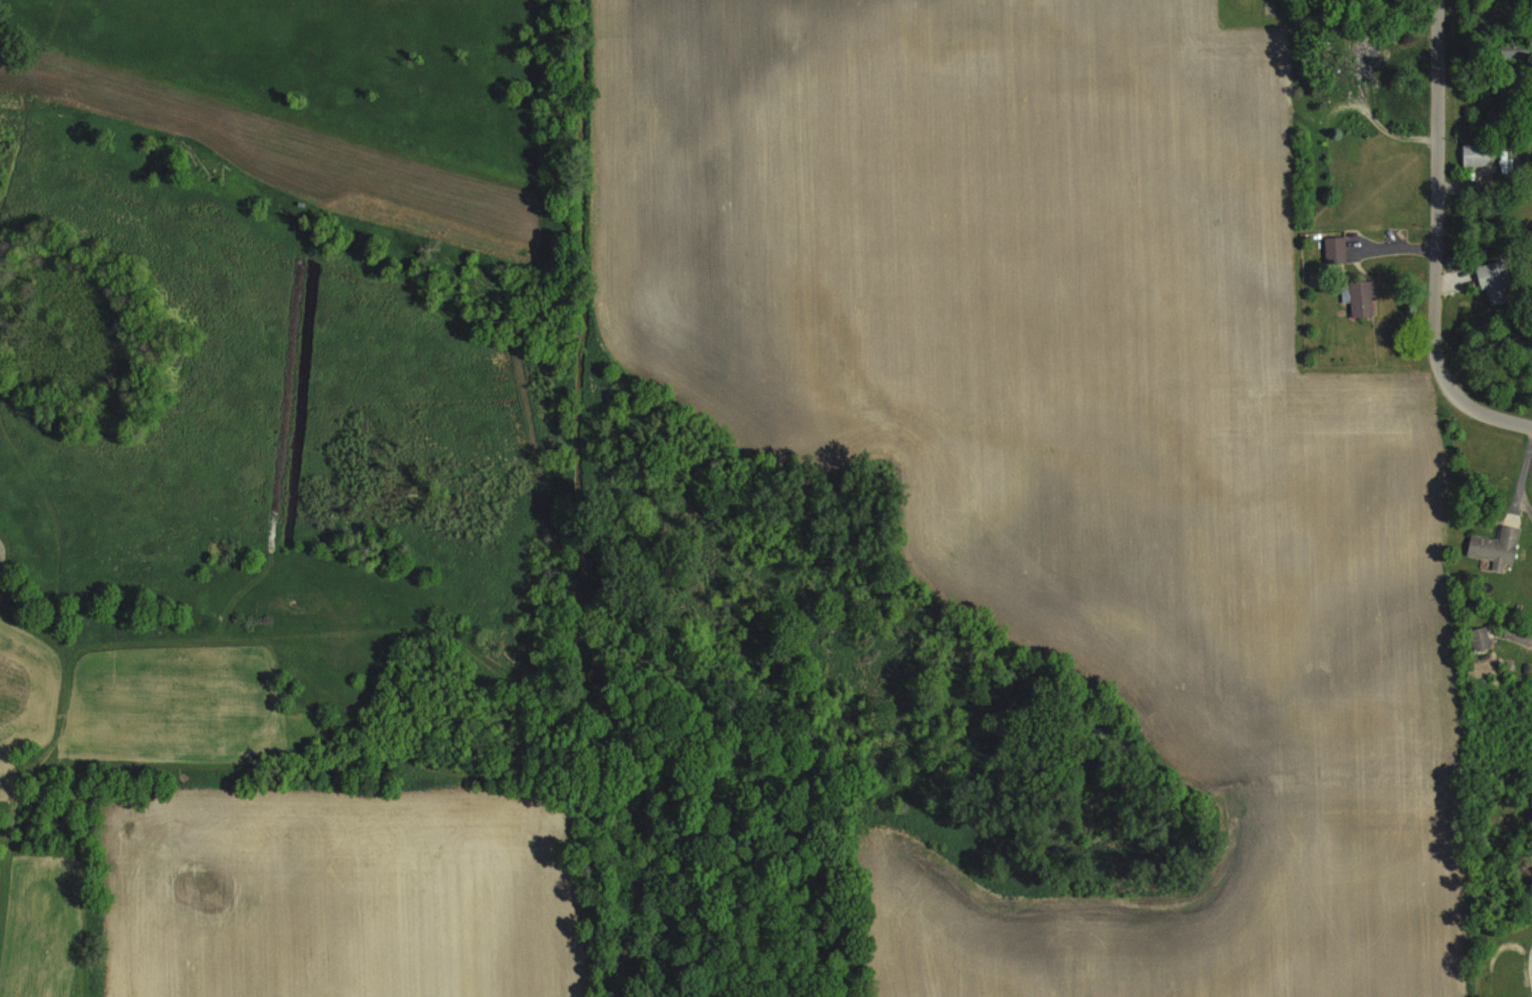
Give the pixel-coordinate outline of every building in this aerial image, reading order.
[(1502,54),(1526,60),(1530,41),(1505,36),(1502,54)] [(1356,39),(1356,80),(1374,80),(1374,39),(1356,39)] [(1463,165),(1490,165),(1490,143),(1463,143),(1463,165)] [(1346,262),(1346,237),(1325,237),(1325,262),(1346,262)] [(1514,298),(1504,259),(1476,267),(1485,305),(1514,298)] [(1375,315),(1374,281),(1343,283),(1343,301),(1351,300),(1352,316),(1375,315)] [(1513,563),(1520,527),(1502,523),(1499,539),(1471,534),(1467,554),(1493,559),(1491,569),(1502,571),(1504,561),(1513,563)] [(1469,628),(1472,650),(1489,648),(1487,626),(1469,628)]
